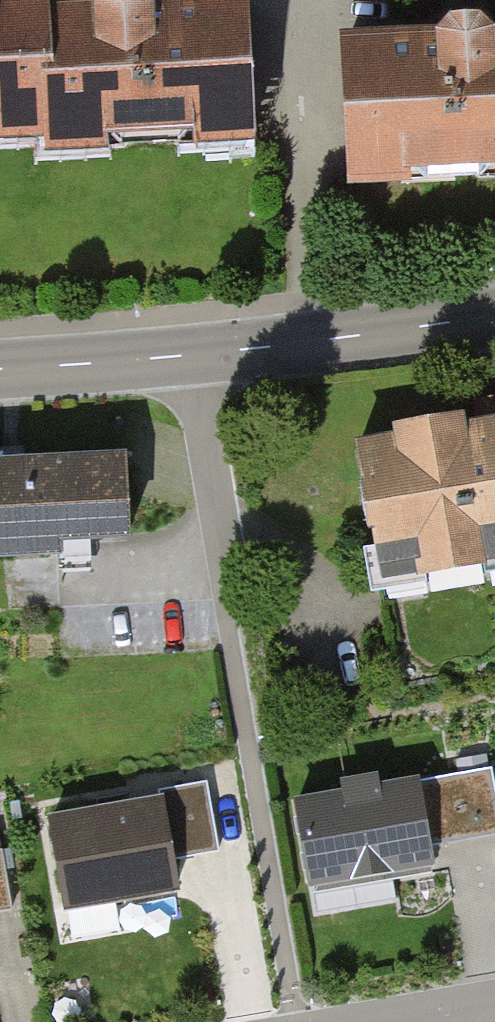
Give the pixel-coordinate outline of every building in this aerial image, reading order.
[(42,122),(36,8),(36,0),(0,0),(0,124),(42,122)] [(234,0),(177,0),(36,8),(42,122),(43,137),(241,126),(234,0)] [(336,39),(343,173),(494,165),(494,31),(336,39)] [(350,442),(372,567),(494,545),(494,417),(350,442)] [(0,460),(0,538),(119,533),(116,456),(0,460)] [(412,765),(292,787),(312,893),(431,872),(412,765)] [(218,849),(205,778),(166,785),(179,856),(218,849)] [(163,786),(44,807),(63,914),(182,893),(163,786)] [(0,848),(0,908),(13,906),(3,847),(0,848)]
